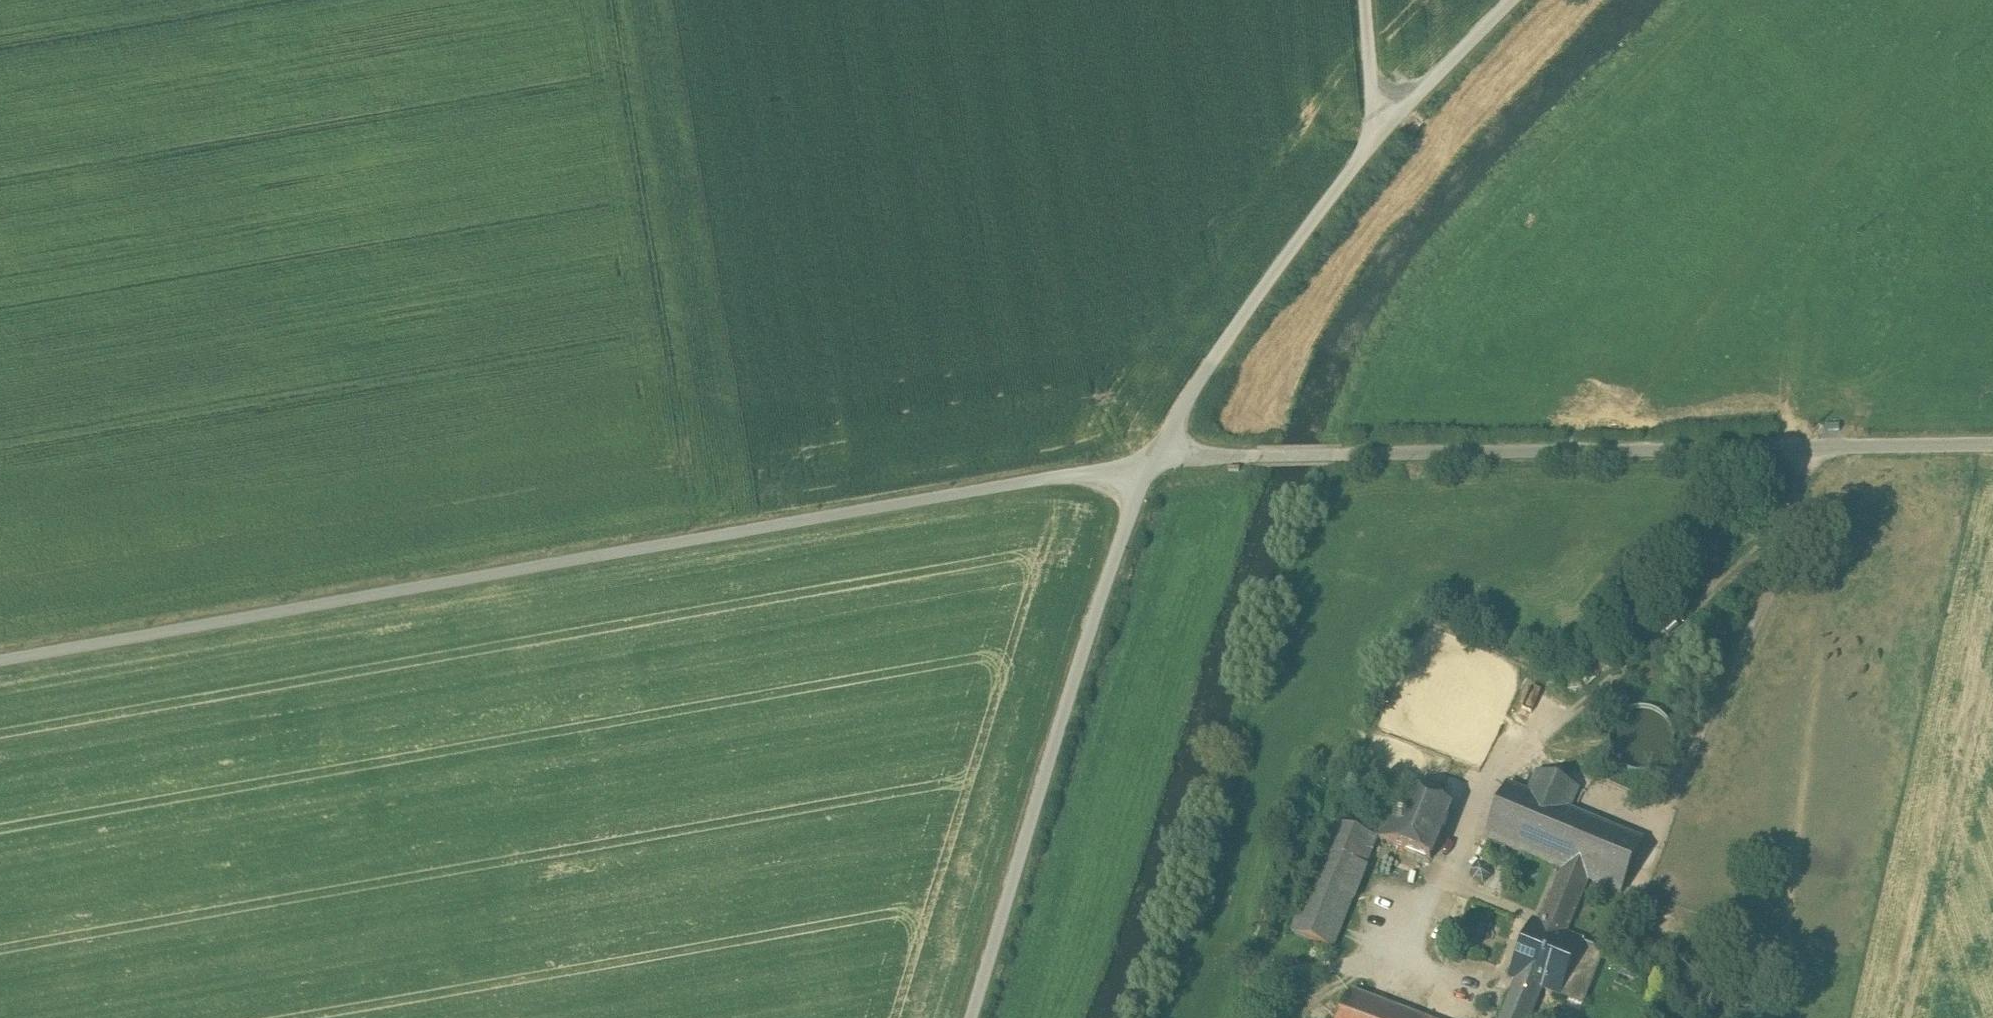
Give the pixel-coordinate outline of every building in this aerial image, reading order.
[(1528,793),(1506,784),(1484,836),(1563,869),(1588,879),(1621,893),(1643,840),(1568,809),(1578,787),(1538,771),(1528,793)] [(1436,803),(1411,793),(1401,819),(1389,814),(1379,839),(1430,859),(1450,808),(1436,803)] [(1375,839),(1335,824),(1293,933),(1332,948),(1351,900),(1353,901),(1366,867),(1364,866),(1375,839)] [(1511,975),(1517,978),(1501,1017),(1529,1017),(1542,987),(1559,994),(1558,998),(1581,1008),(1605,947),(1582,938),(1580,942),(1564,935),(1588,879),(1563,869),(1539,924),(1533,922),(1511,975)] [(1350,992),(1340,1017),(1419,1017),(1350,992)]
